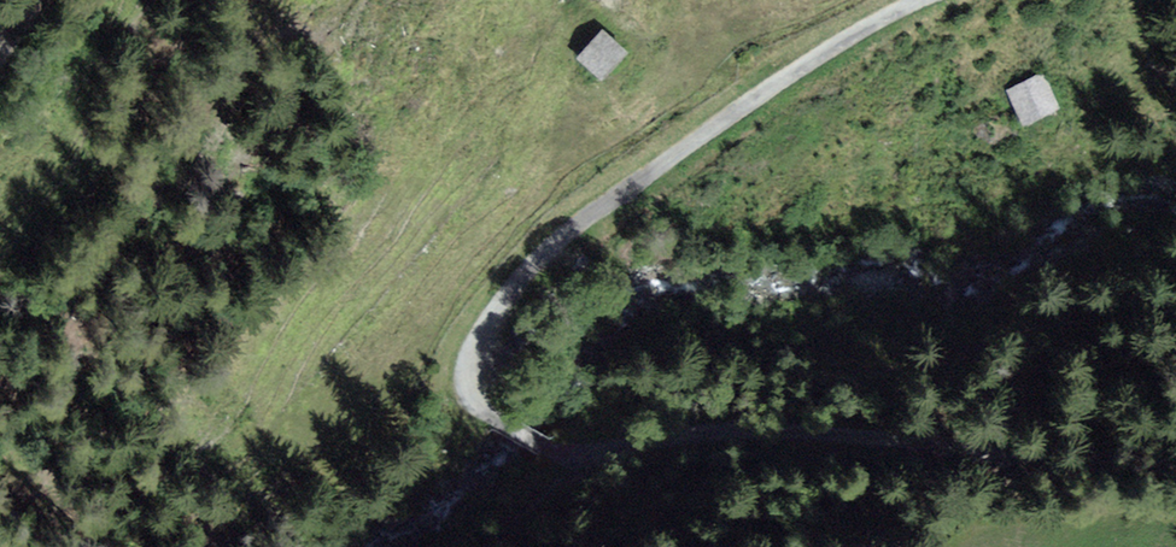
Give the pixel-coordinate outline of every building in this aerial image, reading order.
[(644,56),(614,30),(588,61),(618,86),(644,56)] [(1071,112),(1051,77),(1016,95),(1036,131),(1071,112)]
